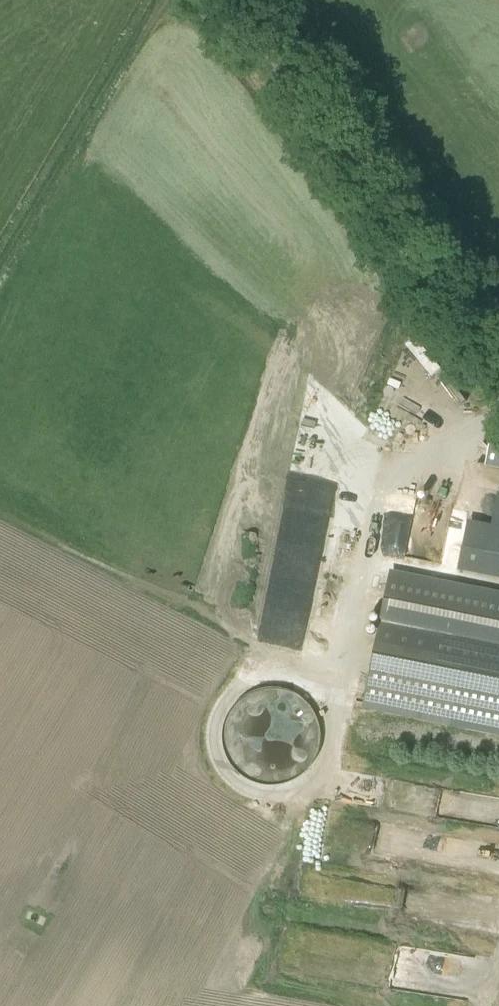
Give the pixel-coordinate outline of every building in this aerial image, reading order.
[(411,343),(466,411),(474,405),(418,336),(411,343)] [(498,492),(481,575),(498,578),(498,492)] [(390,569),(362,708),(498,735),(498,591),(390,569)] [(313,763),(304,688),(235,696),(241,742),(255,740),(260,778),(292,774),(291,766),(313,763)]
